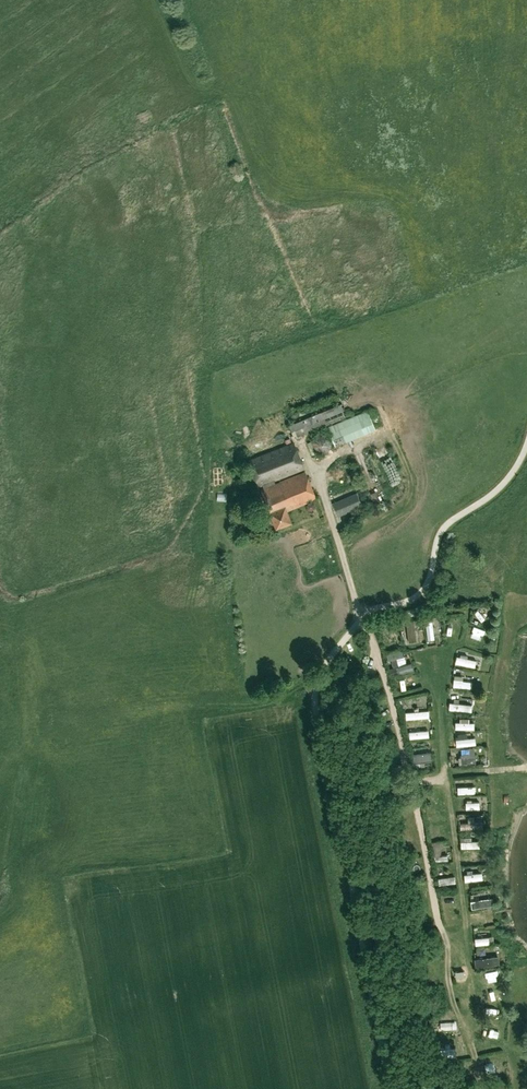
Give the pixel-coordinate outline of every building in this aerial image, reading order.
[(340,404),(289,426),(294,438),(345,417),(340,404)] [(368,410),(327,426),(335,445),(375,428),(368,410)] [(275,481),(305,469),(294,443),(249,460),(259,487),(263,486),(275,481)] [(394,470),(387,456),(382,458),(388,473),(394,470)] [(334,468),(339,481),(349,477),(344,464),(334,468)] [(305,472),(261,490),(277,528),(292,522),(287,511),(316,499),(305,472)] [(368,495),(377,493),(376,486),(367,487),(368,495)] [(261,503),(257,489),(245,493),(249,507),(261,503)] [(357,492),(332,503),(338,516),(362,506),(357,492)] [(493,520),(497,509),(490,506),(486,517),(493,520)] [(454,550),(461,558),(473,547),(466,539),(454,550)] [(452,556),(451,573),(458,574),(460,556),(452,556)] [(476,563),(475,570),(494,573),(495,566),(476,563)] [(485,583),(486,572),(476,571),(475,582),(485,583)] [(485,586),(476,584),(474,592),(491,597),(494,587),(485,585),(485,586)] [(481,626),(486,622),(478,612),(473,616),(481,626)] [(441,617),(441,626),(458,625),(457,617),(441,617)] [(432,622),(424,622),(426,642),(433,642),(432,622)] [(416,629),(421,628),(421,623),(408,625),(411,643),(418,642),(416,629)] [(469,627),(467,635),(482,640),(484,632),(469,627)] [(444,629),(445,643),(457,642),(456,628),(444,629)] [(389,632),(379,635),(384,651),(393,649),(389,632)] [(466,644),(465,651),(475,652),(476,645),(466,644)] [(477,672),(479,664),(457,660),(456,668),(477,672)] [(472,684),(462,684),(462,679),(452,678),(452,690),(472,691),(472,684)] [(449,713),(468,713),(468,707),(462,707),(462,701),(458,701),(458,692),(449,692),(449,713)] [(426,712),(414,712),(414,708),(405,708),(405,719),(426,719),(426,712)] [(472,733),(472,722),(454,722),(454,732),(472,733)] [(466,741),(467,735),(455,734),(455,748),(475,749),(475,741),(466,741)] [(407,736),(408,747),(426,746),(426,735),(407,736)] [(411,756),(411,769),(431,768),(431,755),(411,756)] [(454,758),(455,767),(476,766),(476,758),(454,758)] [(392,799),(400,786),(393,782),(385,794),(392,799)] [(422,800),(439,798),(438,791),(431,792),(430,788),(420,789),(422,800)] [(442,807),(434,809),(436,816),(444,813),(442,807)] [(460,840),(460,851),(479,851),(479,843),(471,843),(471,840),(460,840)] [(478,867),(477,860),(471,860),(471,855),(462,856),(462,867),(478,867)] [(463,876),(464,884),(483,883),(482,874),(463,876)] [(442,877),(435,877),(436,890),(455,888),(454,882),(443,883),(442,877)] [(425,897),(425,889),(415,890),(416,898),(425,897)] [(477,897),(477,903),(467,904),(468,911),(487,910),(486,897),(477,897)] [(486,930),(485,921),(471,921),(472,930),(486,930)] [(437,950),(420,953),(421,960),(438,957),(437,950)] [(451,973),(457,972),(455,953),(449,954),(451,973)] [(491,966),(490,957),(473,959),(474,967),(491,966)] [(426,971),(438,968),(436,962),(424,965),(426,971)] [(453,976),(455,981),(464,978),(463,972),(453,976)] [(486,994),(503,993),(503,985),(485,986),(486,994)] [(466,986),(453,988),(456,1004),(462,1003),(461,998),(468,996),(466,986)] [(423,1005),(422,1012),(433,1014),(434,1007),(423,1005)] [(488,1015),(502,1014),(501,1008),(494,1008),(494,1005),(488,1005),(488,1015)] [(445,1027),(435,1027),(435,1035),(445,1036),(445,1027)]
